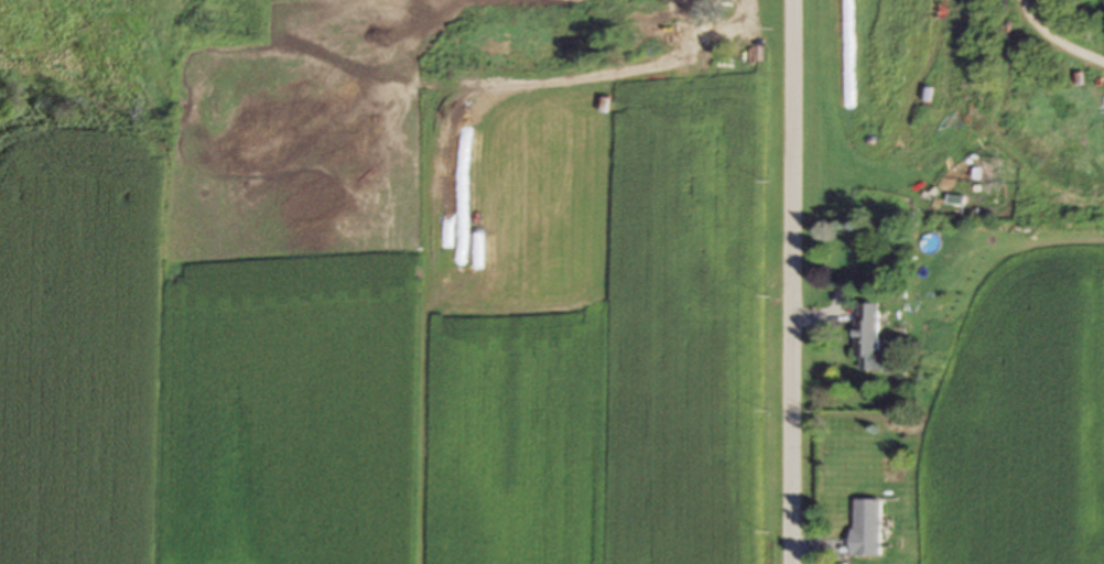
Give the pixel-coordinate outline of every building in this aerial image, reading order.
[(876,351),(877,305),(855,305),(854,358),(860,359),(860,371),(886,371),(887,351),(876,351)] [(880,501),(851,501),(851,558),(880,558),(880,501)]
